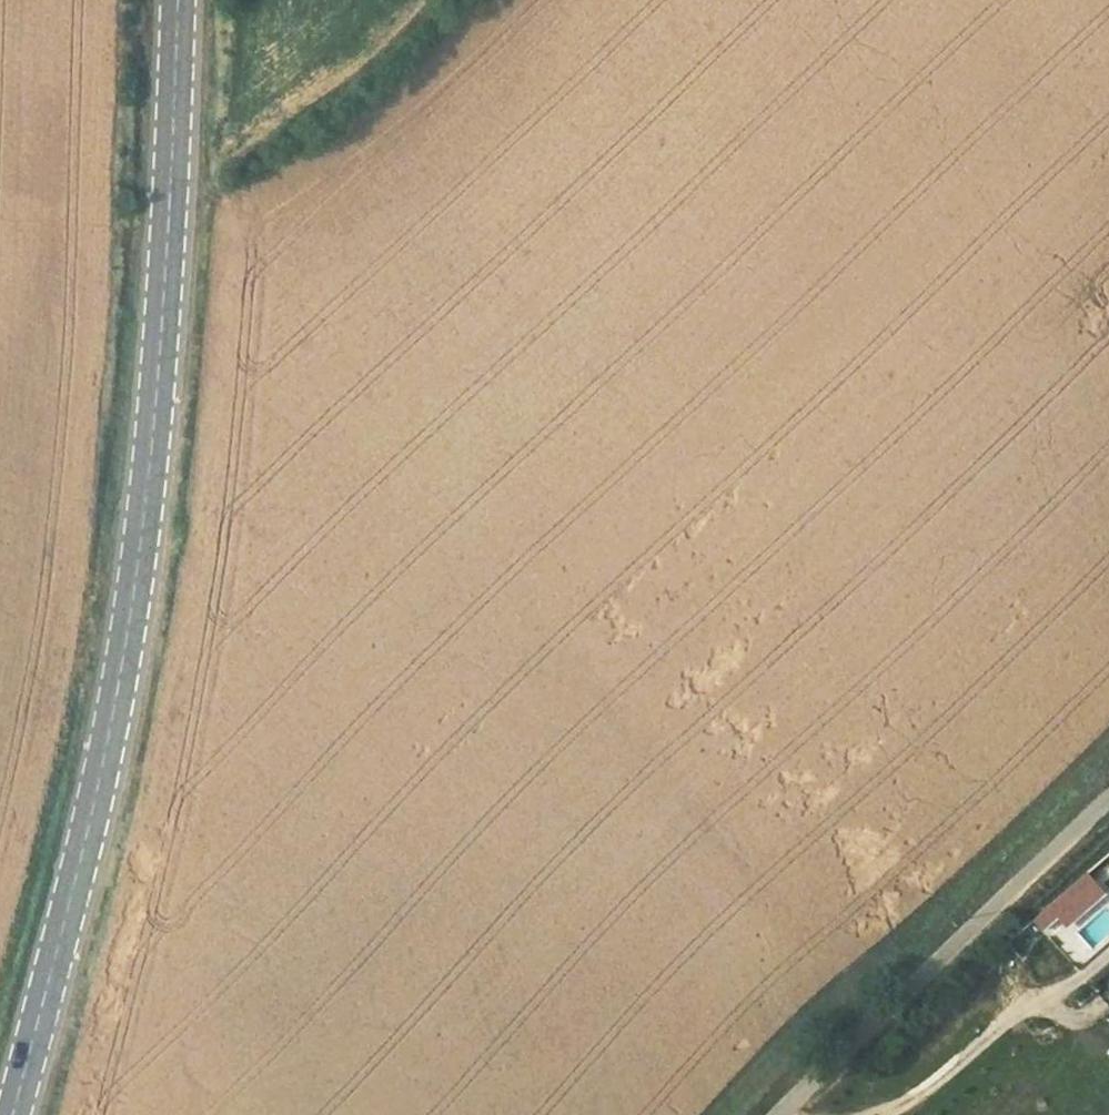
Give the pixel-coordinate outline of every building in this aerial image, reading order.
[(1049,937),(1067,921),(1069,923),(1104,892),(1088,874),(1034,920),(1049,937)]
